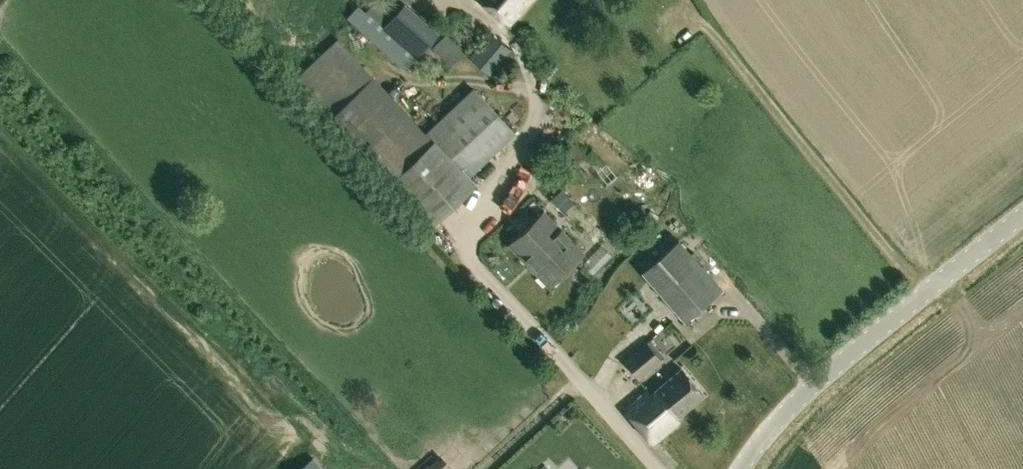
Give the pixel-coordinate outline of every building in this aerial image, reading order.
[(408,4),(411,0),(376,0),(366,11),(383,26),(405,1),(408,4)] [(509,24),(529,0),(480,0),(509,24)] [(440,31),(408,4),(405,1),(383,26),(366,11),(363,8),(351,22),(405,69),(440,31)] [(490,74),(510,50),(489,33),(469,57),(490,74)] [(444,35),(433,47),(453,65),(464,53),(444,35)] [(338,37),(293,80),(431,225),(477,183),(470,176),(516,132),(473,87),(426,131),(338,37)] [(563,212),(574,202),(562,189),(561,190),(553,197),(551,200),(563,212)] [(659,216),(651,210),(642,220),(651,226),(659,216)] [(562,230),(553,238),(547,232),(555,223),(544,211),(509,245),(549,286),(584,253),(562,230)] [(608,232),(602,226),(591,236),(597,242),(608,232)] [(643,271),(685,319),(721,287),(679,239),(643,271)] [(624,359),(639,379),(640,377),(664,358),(651,339),(624,359)] [(682,368),(651,394),(648,391),(626,410),(653,443),(679,421),(676,418),(704,394),(682,368)] [(436,461),(428,468),(426,466),(423,468),(444,468),(436,461)]
